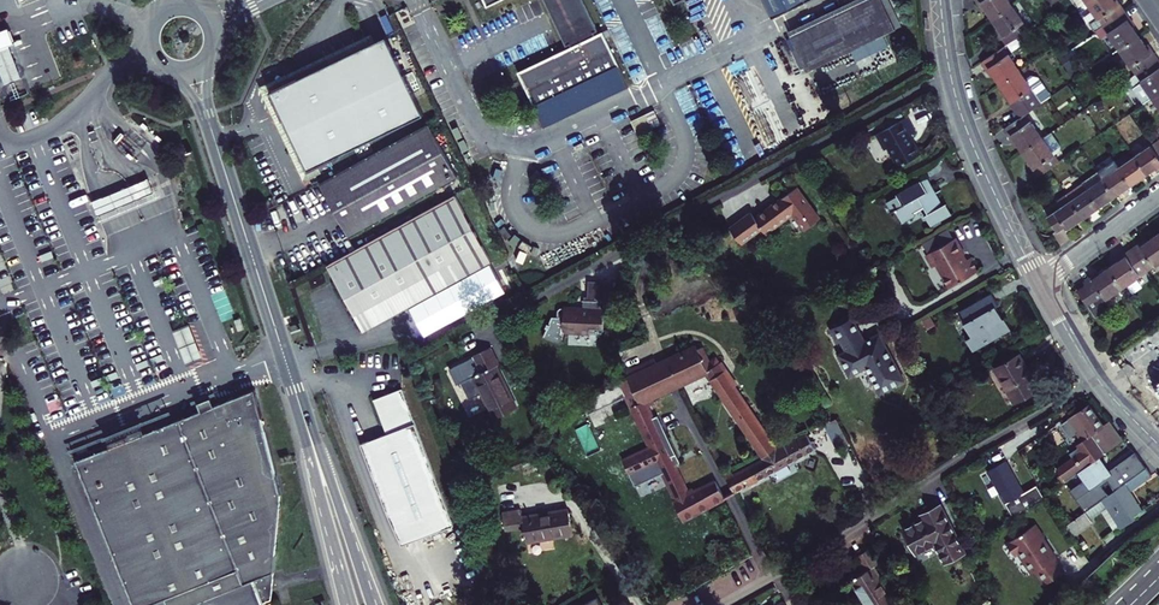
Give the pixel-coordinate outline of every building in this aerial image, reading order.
[(571,43),(573,47),(519,72),(535,107),(619,67),(603,33),(596,36),(595,33),(598,31),(584,0),(546,0),(567,45),(571,43)] [(771,19),(811,0),(763,0),(771,19)] [(806,66),(808,71),(896,30),(881,0),(869,0),(791,37),(800,54),(806,66)] [(896,30),(901,27),(888,0),(881,0),(896,30)] [(994,18),(1015,4),(1012,0),(978,0),(980,2),(983,6),(985,4),(994,18)] [(1105,25),(1128,10),(1121,0),(1088,0),(1100,17),(1093,22),(1098,30),(1105,25)] [(1000,31),(1009,44),(1032,29),(1015,4),(994,18),(1001,26),(1002,29),(1000,31)] [(1135,21),(1128,10),(1105,25),(1122,49),(1143,35),(1136,26),(1133,22),(1135,21)] [(423,113),(382,27),(334,50),(330,52),(259,84),(271,111),(287,145),(303,179),(318,172),(321,171),(318,163),(423,113)] [(1122,49),(1139,73),(1158,59),(1158,55),(1152,45),(1150,46),(1148,42),(1143,35),(1122,49)] [(997,72),(1004,82),(1024,69),(1007,45),(985,59),(992,70),(995,69),(997,72)] [(23,80),(10,46),(0,50),(0,74),(5,87),(23,80)] [(801,68),(806,66),(800,54),(796,56),(801,68)] [(1139,73),(1130,79),(1146,101),(1154,95),(1158,92),(1158,59),(1139,73)] [(619,67),(535,107),(545,126),(629,87),(619,67)] [(1029,111),(1045,100),(1024,69),(1004,82),(1011,93),(1013,95),(1010,97),(1023,115),(1029,111)] [(654,110),(631,121),(638,136),(661,124),(654,110)] [(901,159),(924,147),(916,132),(913,127),(919,124),(911,110),(878,128),(886,143),(891,140),(901,159)] [(1019,139),(1025,149),(1045,135),(1029,111),(1023,115),(1007,126),(1015,138),(1017,137),(1019,139)] [(457,177),(428,124),(319,183),(334,209),(348,236),(457,177)] [(1045,135),(1025,149),(1031,158),(1033,162),(1031,163),(1040,176),(1062,161),(1054,149),(1062,143),(1053,130),(1045,135)] [(1154,144),(1153,143),(1137,154),(1149,173),(1158,166),(1158,151),(1154,144)] [(1149,173),(1137,154),(1121,165),(1134,184),(1143,177),(1149,173)] [(1121,165),(1106,177),(1118,195),(1126,189),(1134,184),(1121,165)] [(938,183),(931,170),(902,185),(904,188),(889,196),(895,206),(898,204),(905,216),(918,209),(916,205),(927,200),(931,206),(926,208),(932,219),(954,207),(948,196),(944,198),(940,190),(937,184),(938,183)] [(1086,181),(1090,187),(1106,177),(1101,170),(1086,181)] [(1106,177),(1090,187),(1103,206),(1110,201),(1118,195),(1106,177)] [(110,195),(93,202),(99,215),(115,208),(145,196),(153,193),(148,180),(139,183),(110,195)] [(1103,206),(1090,187),(1086,181),(1070,192),(1087,217),(1095,211),(1103,206)] [(817,216),(791,185),(751,218),(747,213),(727,230),(740,246),(759,230),(763,235),(790,213),(802,228),(817,216)] [(1078,224),(1087,217),(1070,192),(1060,198),(1065,205),(1050,215),(1062,231),(1069,226),(1071,229),(1078,224)] [(453,194),(325,264),(361,329),(489,260),(453,194)] [(959,231),(929,248),(935,260),(938,259),(951,282),(978,266),(968,247),(959,231)] [(1150,269),(1158,263),(1158,235),(1153,239),(1149,242),(1147,239),(1136,247),(1150,269)] [(1113,265),(1126,285),(1150,269),(1136,247),(1124,254),(1126,257),(1121,260),(1113,265)] [(1099,271),(1088,279),(1092,284),(1084,290),(1100,313),(1115,302),(1111,296),(1126,285),(1113,265),(1107,270),(1101,274),(1099,271)] [(543,335),(560,341),(564,333),(564,326),(603,327),(603,305),(600,305),(601,297),(609,297),(609,280),(596,279),(596,297),(588,296),(582,296),(581,305),(564,305),(564,309),(558,309),(558,312),(552,312),(543,335)] [(596,297),(596,279),(588,279),(588,296),(596,297)] [(971,329),(967,331),(974,342),(1012,320),(1006,310),(1004,311),(999,304),(997,299),(999,298),(992,286),(962,303),(968,313),(964,316),(971,329)] [(877,388),(902,375),(880,333),(877,327),(861,336),(849,312),(828,323),(835,337),(838,336),(843,346),(835,350),(846,371),(863,362),(877,388)] [(240,319),(234,321),(238,332),(244,330),(240,319)] [(188,320),(172,327),(187,364),(203,357),(188,320)] [(639,398),(642,397),(673,383),(701,370),(719,362),(718,359),(707,366),(695,340),(688,343),(687,342),(685,343),(685,345),(682,346),(681,345),(679,346),(680,347),(674,350),(674,348),(671,349),(672,351),(651,360),(650,359),(648,360),(648,361),(642,364),(642,363),(639,364),(640,365),(636,367),(635,366),(633,367),(633,368),(627,371),(639,398)] [(470,379),(464,382),(472,397),(483,392),(496,417),(519,405),(498,364),(502,362),(492,345),(461,362),(470,379)] [(1018,394),(1042,380),(1032,363),(1022,346),(998,361),(1018,394)] [(757,452),(775,442),(719,362),(701,370),(755,450),(757,452)] [(373,435),(360,440),(386,504),(403,541),(454,522),(400,384),(374,395),(387,429),(373,435)] [(106,549),(129,604),(270,604),(271,593),(273,571),(278,504),(252,401),(249,392),(209,409),(205,402),(192,408),(196,415),(190,417),(140,438),(136,430),(124,435),(102,444),(104,449),(70,462),(106,549)] [(639,398),(629,403),(647,443),(621,455),(633,483),(659,470),(680,514),(723,491),(715,476),(713,472),(684,487),(642,397),(639,398)] [(1093,406),(1086,397),(1061,415),(1070,427),(1076,423),(1082,431),(1101,418),(1093,406)] [(1073,465),(1097,448),(1122,431),(1107,413),(1101,418),(1082,431),(1075,436),(1077,439),(1068,445),(1071,450),(1054,462),(1062,473),(1073,465)] [(733,486),(735,485),(813,443),(805,429),(776,444),(775,442),(757,452),(758,453),(725,471),(733,486)] [(1066,482),(1080,503),(1143,459),(1138,452),(1131,443),(1106,461),(1097,448),(1073,465),(1079,473),(1066,482)] [(987,465),(1004,497),(1007,495),(1010,502),(1024,494),(1021,488),(1022,487),(1007,460),(1005,455),(987,465)] [(1106,496),(1120,514),(1141,499),(1129,483),(1149,468),(1147,465),(1143,459),(1080,503),(1062,516),(1069,527),(1089,514),(1086,510),(1106,496)] [(719,474),(727,489),(733,486),(725,471),(719,474)] [(723,491),(727,489),(719,474),(715,476),(723,491)] [(1021,488),(1024,494),(1041,484),(1037,478),(1022,487),(1021,488)] [(943,557),(962,547),(938,501),(927,506),(919,511),(921,515),(902,524),(915,549),(934,539),(943,557)] [(523,514),(522,508),(504,510),(506,529),(524,526),(525,540),(574,534),(570,508),(545,511),(523,514)] [(1029,518),(1002,536),(1010,549),(1016,545),(1028,564),(1032,562),(1041,576),(1056,566),(1047,552),(1048,551),(1036,532),(1037,531),(1029,518)] [(870,604),(907,604),(903,598),(898,601),(874,564),(879,561),(869,545),(856,553),(865,567),(859,571),(851,576),(870,604)] [(606,594),(585,604),(613,604),(606,594)] [(785,597),(770,604),(789,604),(785,597)]
